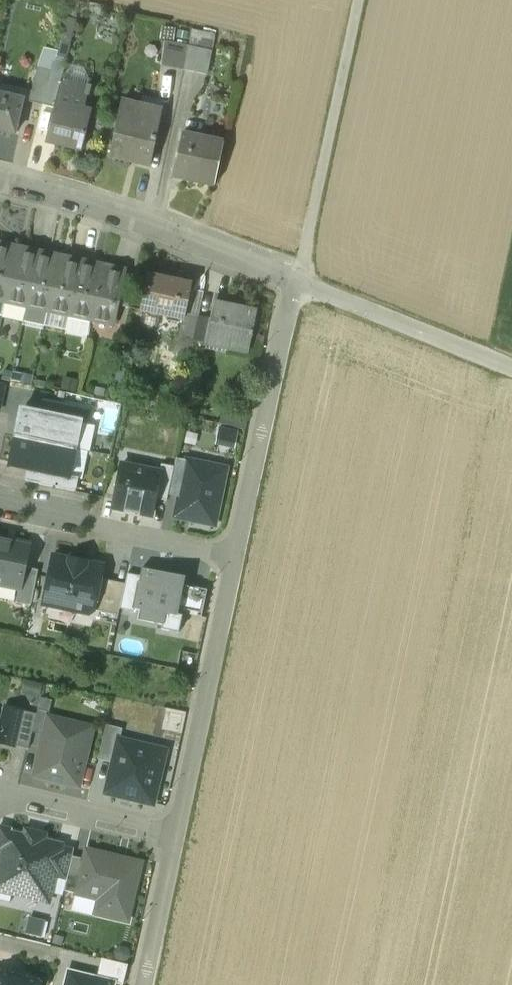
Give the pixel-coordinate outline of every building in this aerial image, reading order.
[(66,15),(61,37),(71,39),(76,18),(66,15)] [(61,37),(56,55),(66,57),(71,39),(61,37)] [(188,44),(165,39),(162,63),(183,68),(188,44)] [(212,49),(188,44),(183,68),(207,73),(212,49)] [(51,69),(42,104),(54,106),(60,79),(61,80),(63,72),(62,72),(63,71),(65,64),(53,61),(50,69),(51,69)] [(37,66),(28,101),(42,104),(51,69),(50,69),(37,66)] [(92,78),(63,71),(62,72),(63,72),(61,80),(86,86),(87,84),(91,85),(92,78)] [(61,80),(60,79),(54,106),(45,140),(82,148),(90,115),(83,113),(87,94),(89,94),(91,85),(87,84),(86,86),(61,80)] [(0,93),(0,130),(14,133),(22,98),(0,93)] [(141,105),(121,101),(110,155),(131,159),(132,154),(152,158),(161,115),(140,111),(141,105)] [(224,141),(182,132),(173,176),(214,185),(224,141)] [(5,300),(16,245),(0,241),(0,299),(5,300)] [(38,250),(16,245),(5,300),(26,305),(38,250)] [(59,254),(38,250),(26,305),(47,309),(59,254)] [(81,259),(59,254),(47,309),(69,314),(81,259)] [(102,263),(81,259),(69,314),(90,319),(102,263)] [(124,268),(102,263),(90,319),(112,323),(116,304),(124,268)] [(136,270),(124,268),(116,304),(129,307),(136,270)] [(191,282),(148,273),(140,308),(183,317),(185,311),(189,290),(191,282)] [(203,294),(189,290),(185,311),(198,314),(200,305),(203,294)] [(216,290),(212,308),(205,345),(248,354),(257,309),(234,304),(236,294),(216,290)] [(212,308),(200,305),(198,314),(193,339),(192,343),(205,345),(212,308)] [(198,314),(185,311),(183,317),(180,336),(193,339),(198,314)] [(90,408),(55,401),(52,414),(80,420),(80,421),(87,422),(90,408)] [(52,414),(21,408),(16,435),(74,447),(80,421),(80,420),(52,414)] [(238,423),(219,422),(218,442),(236,443),(238,423)] [(74,447),(16,435),(10,464),(41,471),(68,476),(74,447)] [(187,460),(175,458),(174,466),(172,473),(184,476),(187,460)] [(225,468),(187,460),(184,476),(181,492),(177,509),(194,513),(192,518),(210,522),(211,516),(215,517),(225,468)] [(174,466),(161,463),(159,471),(160,472),(155,498),(167,500),(169,490),(172,473),(174,466)] [(159,471),(121,464),(112,506),(151,514),(155,498),(160,472),(159,471)] [(68,476),(41,471),(39,483),(73,490),(76,478),(68,476)] [(184,476),(172,473),(169,490),(181,492),(184,476)] [(0,538),(0,583),(19,587),(20,587),(24,567),(29,544),(0,538)] [(101,578),(103,565),(90,562),(87,557),(78,558),(70,553),(66,557),(53,555),(43,603),(89,613),(94,611),(94,609),(101,578)] [(38,569),(24,567),(20,587),(19,587),(16,601),(30,604),(38,569)] [(185,576),(142,567),(140,576),(134,608),(139,609),(164,615),(177,617),(177,614),(179,608),(184,584),(185,576)] [(134,608),(140,576),(127,573),(125,583),(119,608),(133,611),(134,608)] [(125,583),(101,578),(94,609),(118,614),(119,608),(125,583)] [(207,589),(184,584),(179,608),(202,612),(207,589)] [(164,615),(139,609),(137,620),(162,625),(164,615)] [(162,625),(161,629),(179,632),(183,615),(177,614),(177,617),(164,615),(162,625)] [(52,699),(40,696),(36,713),(32,731),(43,734),(48,716),(52,699)] [(5,706),(0,727),(0,742),(14,745),(22,710),(5,706)] [(36,713),(22,710),(14,745),(28,748),(32,731),(36,713)] [(80,724),(48,716),(43,734),(34,775),(78,786),(88,744),(76,741),(80,724)] [(119,739),(120,740),(123,728),(106,724),(98,758),(113,762),(119,739)] [(119,739),(113,762),(106,792),(153,803),(166,751),(120,740),(119,739)] [(6,852),(11,832),(12,829),(0,826),(0,851),(6,852)] [(0,852),(0,890),(48,901),(54,877),(61,846),(62,844),(11,832),(6,852),(0,851),(0,852)] [(74,849),(61,846),(54,877),(66,880),(72,856),(74,849)] [(87,850),(85,859),(77,894),(97,898),(93,917),(126,925),(142,863),(87,850)] [(85,859),(72,856),(66,880),(65,889),(77,894),(85,859)] [(26,916),(26,933),(51,933),(51,916),(26,916)] [(128,964),(103,958),(99,978),(114,982),(114,983),(123,984),(128,964)] [(0,970),(0,984),(9,984),(12,973),(0,970)] [(68,970),(64,984),(114,984),(114,983),(114,982),(99,978),(68,970)] [(12,973),(9,984),(40,984),(41,980),(12,973)]
